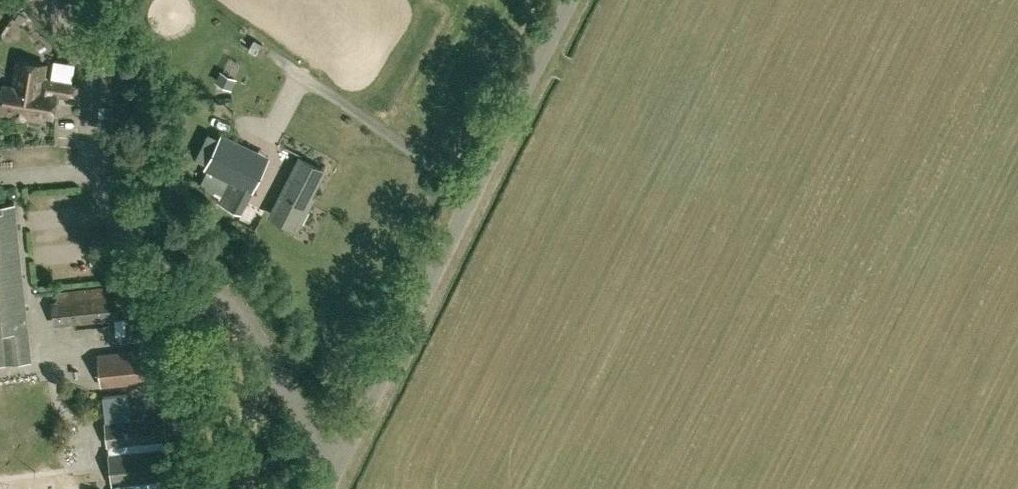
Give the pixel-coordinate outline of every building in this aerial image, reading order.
[(103,48),(102,87),(100,87),(99,105),(115,105),(116,92),(133,91),(133,73),(122,73),(123,48),(103,48)] [(40,77),(42,62),(17,59),(13,85),(1,84),(0,95),(0,107),(13,108),(12,112),(15,116),(23,117),(27,114),(27,110),(52,113),(55,91),(71,93),(73,81),(40,77)] [(220,70),(216,81),(232,88),(236,77),(220,70)] [(240,212),(258,177),(237,167),(247,146),(222,134),(206,166),(230,178),(219,202),(240,212)] [(310,204),(307,203),(324,170),(300,157),(271,213),(298,227),(310,204)] [(30,358),(14,200),(0,202),(0,361),(30,358)] [(57,290),(58,299),(52,299),(55,324),(120,317),(116,286),(105,288),(104,284),(57,290)] [(98,353),(101,385),(157,378),(153,347),(98,353)] [(105,421),(114,488),(171,488),(163,414),(105,421)]
